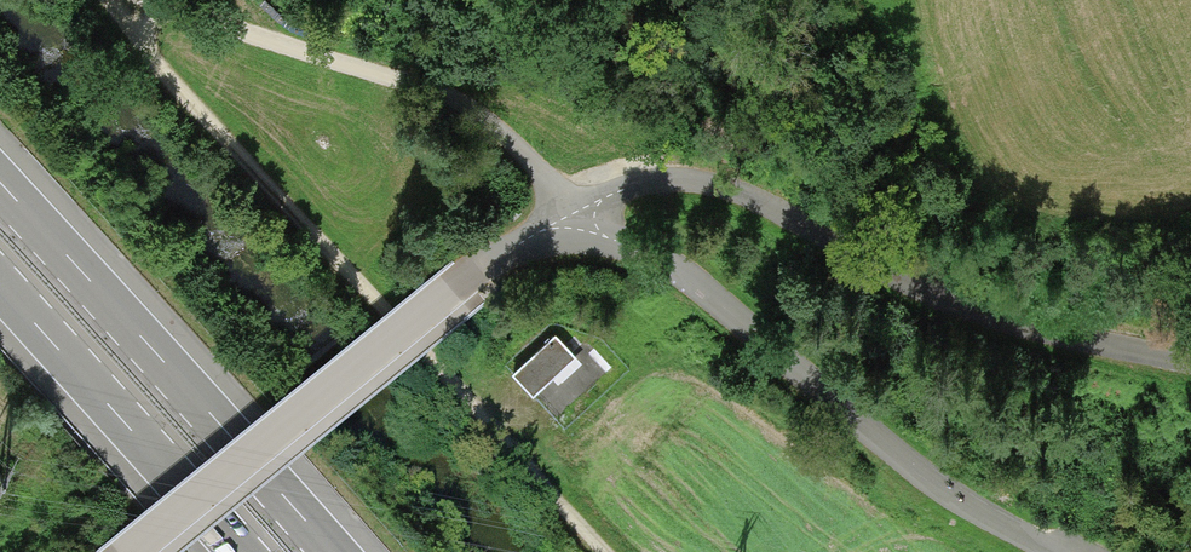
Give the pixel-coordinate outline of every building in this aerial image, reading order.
[(550,342),(511,377),(529,397),(568,362),(550,342)]
